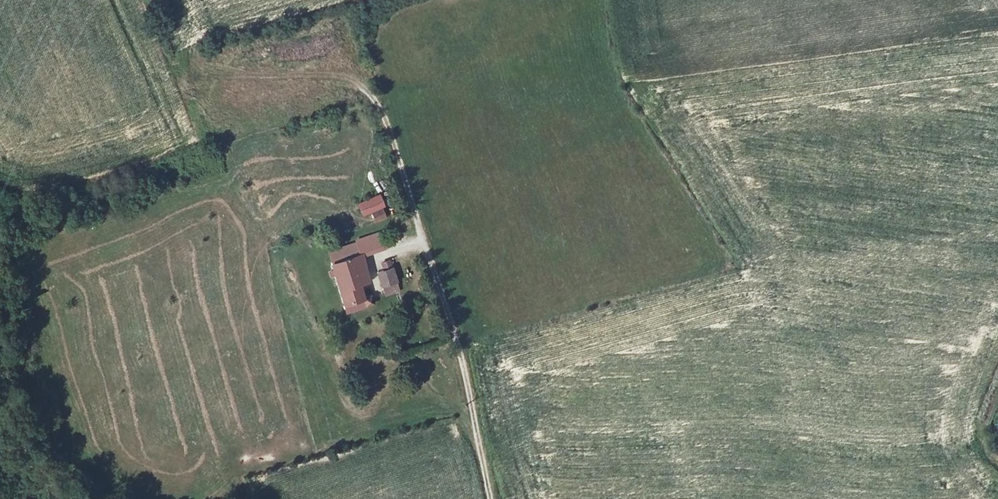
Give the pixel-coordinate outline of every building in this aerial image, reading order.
[(375,224),(388,218),(379,195),(357,204),(363,218),(371,214),(375,224)] [(331,265),(344,304),(350,303),(351,308),(361,306),(356,287),(363,284),(357,257),(349,259),(346,250),(335,254),(338,263),(331,265)] [(389,265),(381,267),(385,275),(378,277),(383,290),(397,285),(389,265)]
